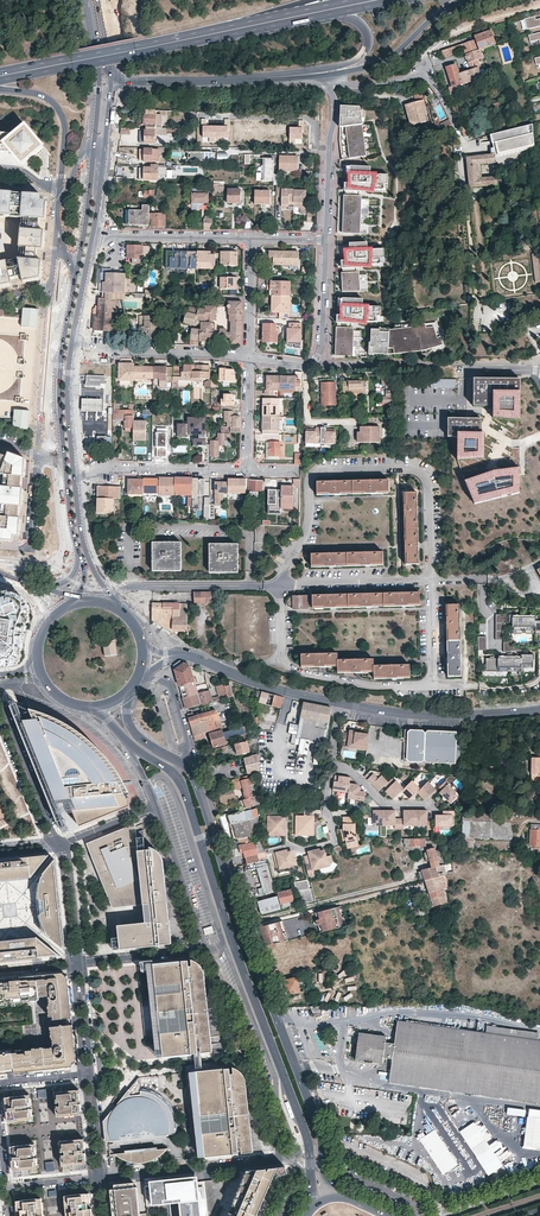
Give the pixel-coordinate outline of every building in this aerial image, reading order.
[(534,20),(533,17),(523,19),(526,30),(539,26),(539,18),(534,20)] [(448,87),(450,93),(465,89),(463,84),(480,79),(479,75),(477,69),(479,68),(478,66),(479,66),(477,59),(481,57),(478,50),(495,44),(490,30),(473,36),(474,39),(441,51),(443,57),(454,53),(453,52),(464,48),(471,70),(458,74),(455,64),(445,67),(451,86),(448,87)] [(527,36),(529,42),(537,40),(539,50),(539,32),(527,36)] [(412,94),(414,102),(419,101),(423,115),(426,115),(420,93),(412,94)] [(414,102),(407,105),(412,125),(424,122),(423,115),(419,101),(414,102)] [(358,107),(341,106),(340,117),(339,141),(342,160),(370,156),(366,124),(364,125),(361,112),(358,112),(358,107)] [(165,111),(160,111),(146,111),(146,115),(143,115),(139,115),(139,125),(146,125),(146,128),(155,128),(162,128),(162,116),(165,116),(165,111)] [(206,119),(202,119),(201,125),(203,125),(202,137),(228,137),(228,131),(229,131),(230,119),(224,119),(224,125),(206,125),(206,119)] [(447,119),(438,123),(441,128),(450,124),(447,119)] [(289,127),(289,144),(302,144),(302,132),(304,132),(304,121),(299,121),(299,127),(289,127)] [(489,148),(490,154),(493,154),(493,156),(532,146),(532,134),(531,123),(488,134),(491,147),(489,148)] [(467,124),(461,125),(464,136),(470,134),(467,124)] [(13,153),(22,164),(43,147),(25,126),(14,136),(0,134),(0,152),(13,153)] [(155,128),(146,128),(145,131),(144,143),(155,143),(155,132),(155,128)] [(159,150),(145,150),(145,162),(159,163),(159,162),(160,162),(160,156),(159,156),(159,150)] [(493,154),(490,154),(464,157),(468,187),(496,184),(495,177),(479,178),(478,164),(494,162),(493,156),(493,154)] [(289,155),(279,155),(279,168),(288,168),(288,171),(298,171),(298,158),(289,158),(289,155)] [(239,156),(231,156),(231,166),(239,166),(239,156)] [(279,185),(279,174),(273,174),(274,158),(265,158),(264,180),(273,181),(273,185),(276,185),(279,185)] [(299,158),(299,168),(309,168),(309,158),(299,158)] [(167,165),(152,165),(152,168),(139,168),(139,180),(158,180),(158,178),(160,178),(160,176),(158,176),(158,171),(164,171),(164,170),(167,170),(167,168),(176,168),(177,165),(172,165),(167,165)] [(389,175),(371,175),(371,167),(346,166),(346,174),(349,174),(349,176),(346,176),(344,233),(368,234),(368,226),(382,227),(383,194),(388,195),(389,175)] [(293,194),(293,189),(284,189),(284,185),(279,185),(276,185),(276,197),(281,197),(281,207),(288,207),(288,205),(293,205),(294,194),(293,194)] [(241,190),(227,190),(227,203),(240,204),(241,190)] [(306,208),(306,190),(294,190),(294,194),(293,205),(293,207),(299,207),(300,209),(300,214),(306,214),(306,208)] [(269,191),(255,191),(254,202),(264,202),(264,204),(269,204),(269,191)] [(24,194),(24,197),(13,196),(13,193),(0,192),(0,216),(22,218),(22,224),(19,254),(19,260),(0,263),(0,288),(4,287),(12,285),(11,279),(22,277),(24,283),(32,281),(35,281),(41,279),(42,262),(37,262),(38,255),(38,250),(43,250),(45,232),(39,232),(39,226),(40,220),(46,220),(47,202),(41,202),(42,196),(24,194)] [(209,194),(192,193),(192,208),(202,208),(202,203),(209,203),(209,194)] [(149,204),(142,204),(142,211),(126,210),(126,224),(149,225),(149,204)] [(165,212),(150,212),(149,221),(152,221),(152,226),(165,226),(165,212)] [(209,216),(204,216),(203,229),(207,229),(211,229),(212,219),(209,219),(209,216)] [(345,253),(342,254),(341,292),(368,291),(367,283),(381,282),(380,269),(385,269),(384,249),(368,250),(367,243),(349,243),(350,251),(345,251),(345,253)] [(147,245),(128,245),(128,260),(141,260),(141,257),(147,257),(147,254),(147,246),(147,245)] [(171,250),(166,250),(165,268),(176,268),(176,252),(171,252),(171,250)] [(220,252),(214,252),(214,256),(220,256),(220,264),(237,263),(237,251),(220,250),(220,252)] [(182,251),(176,251),(176,252),(176,268),(186,268),(186,252),(182,253),(182,251)] [(192,251),(186,251),(186,252),(186,268),(196,268),(196,253),(192,253),(192,251)] [(214,251),(197,251),(196,253),(196,268),(214,268),(214,256),(214,252),(214,251)] [(282,251),(267,251),(267,266),(273,266),(273,264),(281,264),(282,251)] [(299,251),(282,251),(281,264),(298,265),(299,251)] [(125,278),(125,273),(116,273),(104,273),(104,282),(101,282),(101,286),(101,293),(115,293),(125,293),(125,278)] [(236,277),(220,276),(220,288),(235,289),(235,281),(236,282),(236,277)] [(131,278),(125,278),(125,293),(136,293),(136,288),(135,288),(135,283),(131,283),(131,278)] [(272,281),(271,296),(289,296),(289,281),(272,281)] [(115,293),(101,293),(101,299),(99,299),(99,307),(99,312),(99,317),(94,316),(94,318),(94,330),(124,331),(124,323),(122,323),(122,314),(115,313),(115,293)] [(289,296),(271,296),(271,312),(279,312),(288,312),(289,296)] [(339,298),(338,306),(341,306),(341,308),(338,308),(336,356),(370,357),(371,351),(376,351),(377,356),(388,355),(389,331),(389,329),(382,328),(381,307),(371,307),(371,299),(339,298)] [(229,316),(242,316),(242,301),(227,301),(227,304),(226,304),(226,305),(226,306),(225,306),(226,307),(226,308),(226,314),(229,314),(229,316)] [(213,323),(213,316),(213,306),(204,306),(204,308),(196,308),(188,306),(186,312),(184,312),(181,322),(191,324),(193,325),(193,322),(200,323),(199,329),(190,328),(188,344),(189,344),(199,344),(200,345),(206,345),(213,345),(214,345),(214,341),(214,333),(215,323),(213,323)] [(37,327),(38,315),(39,312),(39,309),(26,307),(23,307),(23,309),(22,311),(23,313),(22,325),(37,327)] [(3,309),(0,309),(0,321),(7,322),(11,341),(12,324),(19,323),(17,314),(4,316),(3,309)] [(155,316),(139,315),(138,335),(142,335),(141,339),(155,339),(155,333),(155,323),(155,316)] [(241,342),(242,316),(229,316),(229,332),(229,338),(229,343),(240,343),(241,342)] [(399,326),(400,330),(389,331),(388,355),(430,350),(430,349),(443,345),(437,327),(439,326),(438,320),(399,326)] [(262,322),(262,337),(269,337),(269,340),(276,341),(276,330),(274,330),(274,322),(262,322)] [(300,322),(288,322),(288,327),(285,327),(285,341),(286,341),(300,341),(300,322)] [(225,340),(225,338),(225,332),(225,329),(224,328),(223,328),(218,328),(218,333),(214,333),(214,341),(225,340)] [(134,366),(134,363),(119,362),(119,379),(134,380),(134,378),(134,366)] [(192,376),(192,365),(192,364),(183,364),(182,370),(179,370),(179,363),(174,363),(173,382),(176,383),(182,383),(192,383),(192,382),(192,379),(192,376)] [(209,365),(192,365),(192,376),(196,376),(196,377),(200,377),(209,378),(209,365)] [(154,366),(134,366),(134,378),(153,378),(154,366)] [(172,366),(154,366),(153,378),(159,378),(159,386),(160,388),(165,388),(166,386),(166,382),(172,382),(172,366)] [(225,368),(219,368),(219,381),(234,381),(234,374),(232,374),(232,369),(225,369),(225,368)] [(296,386),(303,386),(304,372),(296,371),(296,376),(290,376),(285,376),(280,375),(279,389),(290,389),(290,386),(296,386)] [(105,375),(87,375),(87,378),(87,385),(100,385),(100,383),(105,383),(105,375)] [(279,391),(279,389),(280,375),(267,375),(267,376),(265,376),(265,381),(266,381),(266,390),(265,390),(265,395),(274,395),(274,391),(279,391)] [(392,398),(392,394),(389,386),(385,375),(381,376),(383,386),(384,385),(385,391),(383,392),(384,396),(382,397),(382,398),(392,398)] [(474,379),(473,402),(497,402),(496,414),(520,414),(521,379),(474,379)] [(366,380),(359,380),(343,381),(343,390),(349,390),(349,393),(360,393),(367,393),(366,380)] [(336,382),(322,382),(322,405),(336,405),(336,382)] [(232,394),(224,394),(224,399),(221,399),(221,405),(235,405),(235,401),(231,401),(232,394)] [(91,398),(83,398),(83,410),(91,410),(101,410),(102,399),(91,398)] [(263,398),(262,416),(279,416),(279,398),(263,398)] [(520,419),(520,414),(496,414),(497,402),(473,402),(473,406),(493,406),(493,418),(520,419)] [(221,421),(221,411),(217,411),(217,407),(211,407),(212,421),(221,421)] [(131,410),(118,409),(118,408),(114,408),(114,413),(115,413),(115,421),(125,421),(125,428),(125,431),(133,431),(133,427),(133,420),(133,416),(131,416),(131,410)] [(23,411),(15,410),(14,422),(13,424),(13,426),(13,428),(28,429),(29,428),(29,425),(29,423),(30,411),(23,411)] [(233,411),(224,411),(224,421),(227,422),(227,427),(240,427),(240,417),(240,416),(233,416),(233,411)] [(279,416),(262,416),(262,434),(279,434),(279,416)] [(191,430),(191,418),(188,418),(188,422),(178,422),(178,433),(188,433),(188,430),(191,430)] [(205,418),(191,418),(191,430),(201,430),(201,435),(208,435),(208,430),(204,430),(205,418)] [(457,437),(457,457),(483,458),(483,437),(480,437),(480,418),(448,418),(447,437),(457,437)] [(483,418),(480,418),(480,437),(483,437),(483,458),(457,457),(457,461),(486,462),(486,434),(483,434),(483,418)] [(146,420),(133,420),(133,427),(133,431),(132,440),(145,440),(146,420)] [(240,432),(240,427),(227,427),(221,426),(221,431),(218,431),(218,437),(216,437),(216,440),(210,440),(210,457),(218,457),(218,445),(224,445),(224,441),(229,441),(230,432),(240,432)] [(321,444),(321,428),(316,427),(316,429),(316,432),(313,431),(313,429),(306,429),(306,443),(321,444)] [(384,427),(364,428),(364,434),(362,434),(362,444),(384,443),(384,427)] [(166,457),(167,428),(157,428),(156,456),(166,457)] [(335,444),(336,430),(329,430),(329,432),(326,432),(326,430),(326,428),(321,428),(321,444),(335,444)] [(107,436),(97,436),(97,446),(106,447),(107,436)] [(279,442),(269,442),(269,456),(282,456),(283,447),(279,447),(279,442)] [(23,477),(25,477),(25,474),(26,459),(9,452),(8,456),(2,454),(0,459),(0,472),(1,472),(0,475),(0,476),(2,476),(0,498),(0,540),(13,542),(13,536),(20,536),(20,531),(21,522),(21,518),(19,518),(20,511),(20,507),(22,507),(23,500),(23,489),(22,489),(23,477)] [(465,481),(467,485),(495,476),(520,473),(520,468),(494,471),(465,481)] [(520,493),(520,473),(495,476),(467,485),(475,504),(520,493)] [(144,478),(143,477),(139,477),(138,477),(138,479),(129,479),(128,491),(143,492),(144,478)] [(174,494),(175,477),(169,477),(165,477),(165,479),(159,479),(159,492),(159,493),(174,494)] [(188,477),(175,477),(174,494),(187,494),(187,505),(191,505),(192,502),(192,488),(192,478),(188,477)] [(152,478),(144,478),(143,492),(159,492),(159,479),(152,478)] [(228,478),(228,482),(227,492),(245,493),(246,479),(241,478),(228,478)] [(335,479),(317,480),(318,494),(389,492),(388,478),(372,478),(335,479)] [(264,490),(264,481),(262,481),(262,480),(250,480),(250,491),(251,491),(251,499),(259,499),(259,491),(262,491),(262,490),(264,490)] [(227,492),(228,482),(222,481),(215,481),(214,502),(222,502),(223,492),(227,492)] [(121,498),(121,486),(109,485),(98,485),(98,498),(97,498),(114,498),(121,498)] [(294,485),(282,485),(282,489),(282,490),(281,503),(293,503),(294,485)] [(269,499),(269,511),(275,511),(275,508),(281,508),(281,503),(282,490),(276,490),(276,492),(272,492),(272,491),(272,490),(271,490),(271,489),(269,489),(269,499)] [(417,491),(404,491),(405,564),(419,563),(418,546),(418,510),(417,491)] [(114,498),(97,498),(97,513),(104,513),(104,510),(109,510),(114,510),(114,498)] [(269,499),(268,513),(281,513),(281,508),(275,508),(275,511),(269,511),(269,499)] [(210,502),(192,502),(191,505),(191,517),(209,517),(209,503),(210,502)] [(264,524),(255,524),(256,540),(254,541),(255,567),(263,567),(263,546),(264,524)] [(167,542),(152,542),(153,570),(181,570),(180,542),(167,542)] [(222,543),(209,543),(209,572),(238,572),(238,543),(222,543)] [(383,551),(312,553),(312,566),(331,566),(367,565),(383,564),(383,551)] [(211,591),(194,591),(194,603),(211,603),(211,591)] [(420,605),(420,591),(407,592),(379,592),(359,593),(322,594),(301,594),(293,595),(292,595),(291,595),(290,596),(289,596),(288,597),(287,598),(287,599),(287,600),(287,602),(287,603),(287,604),(288,605),(288,606),(289,606),(290,607),(291,607),(293,608),(303,608),(336,607),(420,605)] [(5,662),(13,659),(18,651),(17,636),(19,627),(24,612),(23,603),(16,598),(7,598),(0,602),(0,660),(5,662)] [(164,627),(173,632),(173,628),(187,629),(188,603),(153,602),(152,620),(156,622),(161,626),(164,627)] [(459,604),(446,604),(446,620),(447,655),(448,675),(461,675),(459,604)] [(512,650),(522,650),(522,646),(512,646),(512,639),(505,639),(505,614),(496,614),(496,639),(504,639),(504,651),(512,651),(512,650)] [(513,630),(536,630),(536,617),(533,617),(533,614),(531,614),(531,617),(513,617),(513,614),(510,614),(510,622),(513,622),(513,630)] [(479,635),(479,649),(488,649),(488,635),(479,635)] [(105,652),(117,650),(115,640),(103,642),(105,652)] [(338,652),(301,653),(302,666),(322,666),(338,666),(338,672),(358,672),(374,672),(374,679),(394,678),(409,678),(408,664),(374,665),(374,658),(338,659),(338,652)] [(503,657),(487,657),(487,671),(520,670),(520,673),(523,673),(523,670),(525,670),(525,666),(535,666),(535,653),(523,653),(523,657),(520,657),(520,654),(517,654),(517,657),(505,657),(505,654),(503,654),(503,657)] [(174,670),(183,663),(179,661),(173,665),(174,670)] [(183,698),(210,690),(208,683),(196,686),(190,666),(188,665),(183,663),(174,670),(176,674),(181,693),(183,698)] [(227,698),(224,687),(223,684),(216,686),(219,696),(212,698),(210,690),(183,698),(186,708),(201,704),(201,705),(227,698)] [(284,698),(256,690),(257,702),(281,708),(284,698)] [(57,803),(25,721),(17,701),(11,704),(62,832),(68,829),(59,806),(57,803)] [(318,755),(325,756),(331,708),(310,704),(304,702),(299,725),(290,723),(288,733),(292,734),(290,743),(295,744),(297,738),(300,739),(297,753),(307,755),(310,740),(320,743),(318,755)] [(99,744),(90,737),(83,732),(71,724),(68,722),(64,720),(59,717),(31,707),(36,720),(25,721),(57,803),(65,799),(72,797),(73,799),(70,801),(80,826),(96,820),(130,806),(131,796),(128,796),(127,791),(131,791),(126,780),(119,769),(112,759),(104,749),(99,744)] [(208,732),(221,728),(217,712),(215,711),(200,715),(199,713),(193,715),(192,713),(187,714),(189,720),(191,725),(205,720),(208,732)] [(194,736),(203,733),(208,732),(205,720),(191,725),(192,730),(194,736)] [(461,731),(405,729),(404,737),(402,737),(401,738),(400,738),(400,739),(401,740),(401,741),(402,741),(404,741),(407,741),(406,761),(421,762),(424,759),(427,762),(440,763),(443,760),(445,763),(460,764),(461,731)] [(213,748),(226,744),(222,730),(209,734),(213,748)] [(367,746),(369,734),(355,732),(355,731),(350,730),(349,732),(343,732),(342,740),(348,741),(347,747),(353,748),(354,744),(367,746)] [(249,752),(246,740),(229,745),(229,747),(235,746),(238,755),(242,754),(243,756),(245,755),(245,753),(249,752)] [(257,754),(251,756),(251,757),(244,759),(247,773),(255,771),(254,768),(256,768),(255,763),(259,762),(257,754)] [(532,757),(531,757),(531,774),(531,775),(532,776),(533,777),(534,778),(535,778),(537,778),(538,777),(539,777),(539,776),(539,775),(539,774),(539,764),(539,757),(532,757)] [(370,771),(364,776),(371,783),(373,784),(372,785),(379,791),(384,786),(388,782),(381,776),(382,775),(380,772),(370,771)] [(243,799),(259,795),(259,788),(255,789),(253,779),(254,779),(254,777),(259,775),(259,772),(240,777),(243,786),(244,792),(243,792),(245,797),(240,798),(241,800),(243,799)] [(343,777),(339,776),(338,782),(334,782),(332,790),(348,793),(349,784),(350,778),(345,777),(345,778),(343,778),(343,777)] [(393,799),(401,791),(404,789),(396,781),(395,782),(392,778),(388,782),(384,786),(387,789),(385,791),(388,794),(389,794),(390,795),(390,796),(393,799)] [(446,780),(439,787),(442,790),(439,793),(443,796),(446,800),(450,803),(459,795),(448,784),(449,783),(446,780)] [(420,789),(412,781),(404,789),(401,791),(403,793),(404,793),(405,794),(405,795),(410,800),(417,792),(420,789)] [(436,790),(428,782),(420,789),(417,792),(420,796),(421,795),(422,796),(422,797),(425,800),(436,790)] [(357,785),(349,784),(348,793),(347,797),(364,799),(365,793),(364,792),(360,791),(360,788),(357,785)] [(243,786),(220,793),(221,797),(220,797),(223,805),(240,800),(241,800),(240,798),(245,797),(243,792),(244,792),(243,786)] [(255,805),(259,804),(259,795),(243,799),(246,808),(255,805)] [(229,816),(256,808),(255,805),(246,808),(243,809),(228,813),(229,816)] [(374,807),(369,807),(369,818),(373,818),(373,825),(384,825),(384,810),(383,810),(379,810),(379,811),(377,811),(377,810),(374,810),(374,807)] [(256,808),(229,816),(230,820),(233,830),(235,839),(238,838),(254,838),(249,819),(259,817),(256,808)] [(288,821),(288,809),(283,809),(284,816),(266,816),(266,835),(272,835),(272,833),(284,832),(284,821),(288,821)] [(311,815),(311,809),(302,809),(302,815),(294,815),(294,834),(300,834),(300,832),(312,832),(312,825),(311,825),(311,820),(312,820),(312,819),(312,815),(311,815)] [(389,811),(389,810),(384,810),(384,825),(395,825),(395,829),(399,829),(399,819),(395,819),(395,810),(391,810),(391,811),(389,811)] [(404,819),(399,819),(399,829),(404,829),(404,825),(415,825),(415,810),(410,810),(410,811),(408,811),(408,810),(404,810),(404,819)] [(420,810),(415,810),(415,825),(427,825),(427,810),(422,810),(422,811),(420,811),(420,810)] [(454,816),(454,811),(443,811),(443,815),(436,815),(436,818),(436,821),(436,826),(452,826),(452,816),(454,816)] [(355,815),(343,815),(343,827),(341,828),(343,838),(346,838),(347,843),(353,842),(357,838),(355,830),(355,815)] [(254,838),(259,837),(259,817),(249,819),(254,838)] [(508,835),(509,822),(475,821),(474,834),(508,835)] [(508,835),(474,834),(474,838),(511,840),(512,837),(512,835),(511,828),(509,822),(508,835)] [(531,823),(530,844),(537,845),(537,847),(539,847),(539,824),(531,823)] [(133,826),(87,844),(113,908),(126,907),(126,902),(116,903),(110,887),(106,888),(89,846),(95,843),(96,846),(97,845),(98,846),(100,846),(98,842),(117,835),(119,840),(136,833),(135,825),(133,826)] [(143,830),(136,833),(138,852),(145,851),(143,830)] [(95,843),(89,846),(106,888),(110,887),(116,903),(126,902),(126,907),(145,905),(146,923),(118,926),(119,938),(120,950),(157,946),(157,943),(159,943),(160,946),(170,945),(168,921),(164,921),(164,920),(168,919),(166,903),(165,903),(164,897),(165,897),(161,859),(161,857),(160,855),(159,854),(156,851),(154,850),(152,849),(149,849),(149,851),(145,851),(138,852),(136,833),(119,840),(117,835),(98,842),(100,846),(98,846),(97,845),(96,846),(95,843)] [(258,861),(254,838),(238,838),(240,853),(243,853),(245,859),(246,864),(255,862),(258,861)] [(353,842),(347,843),(348,847),(358,844),(357,838),(353,842)] [(410,847),(426,846),(426,838),(409,839),(404,839),(404,844),(409,844),(410,847)] [(284,851),(282,846),(263,851),(265,856),(271,854),(276,873),(296,868),(297,868),(295,859),(294,859),(292,853),(292,852),(291,852),(290,852),(287,853),(286,850),(285,851),(284,851)] [(431,862),(438,860),(437,856),(441,855),(439,849),(435,850),(435,847),(427,849),(427,850),(424,854),(425,860),(431,862)] [(319,849),(307,852),(310,865),(305,866),(308,877),(313,876),(312,871),(329,867),(331,862),(330,856),(325,857),(324,852),(324,851),(323,851),(322,851),(319,851),(319,849)] [(500,861),(518,861),(519,853),(500,852),(500,861)] [(28,879),(30,879),(48,856),(22,858),(0,861),(0,882),(28,879)] [(451,859),(453,871),(459,870),(460,858),(451,859)] [(267,864),(265,859),(262,860),(258,861),(255,862),(262,887),(258,889),(259,892),(260,895),(275,891),(267,864)] [(424,880),(442,876),(442,874),(445,873),(442,864),(440,865),(438,860),(431,862),(432,867),(421,870),(421,871),(418,872),(420,877),(418,878),(419,881),(424,880)] [(49,937),(52,941),(64,950),(58,897),(54,861),(48,868),(44,873),(42,877),(40,882),(39,888),(38,894),(38,900),(39,916),(40,920),(42,925),(44,929),(46,933),(49,937)] [(441,888),(447,886),(445,879),(445,877),(444,876),(443,875),(442,876),(424,880),(433,906),(445,902),(441,888)] [(307,879),(294,882),(296,893),(295,893),(297,905),(316,901),(314,893),(310,894),(307,879)] [(291,889),(277,893),(282,908),(290,906),(289,902),(294,901),(291,889)] [(260,914),(280,910),(277,896),(257,901),(260,914)] [(343,926),(338,907),(315,913),(320,932),(343,926)] [(288,940),(283,921),(260,926),(262,935),(257,936),(258,940),(261,947),(288,940)] [(262,935),(260,926),(254,928),(257,936),(262,935)] [(59,956),(37,938),(11,940),(0,941),(0,963),(59,956)] [(335,958),(349,955),(347,948),(343,949),(342,944),(341,940),(331,942),(335,958)] [(276,977),(305,969),(302,959),(285,963),(284,962),(275,965),(273,967),(276,977)] [(153,964),(157,1004),(186,1001),(188,1025),(184,1025),(159,1028),(162,1057),(183,1055),(194,1054),(201,1053),(211,1052),(206,1006),(202,972),(202,970),(201,968),(199,966),(196,963),(194,961),(191,960),(190,960),(191,966),(188,966),(188,960),(153,964)] [(153,964),(147,965),(156,1058),(162,1057),(159,1028),(158,1012),(157,1004),(153,964)] [(345,992),(357,989),(353,977),(348,978),(347,972),(338,975),(340,980),(342,980),(345,992)] [(5,1001),(10,1001),(22,1000),(27,999),(36,998),(36,999),(48,998),(49,1008),(48,1008),(49,1018),(53,1018),(54,1021),(71,1019),(71,1016),(66,973),(44,975),(0,980),(0,1002),(5,1001)] [(299,991),(296,977),(284,980),(288,994),(299,991)] [(186,1001),(157,1004),(158,1012),(182,1010),(184,1025),(188,1025),(186,1001)] [(322,1015),(322,1006),(318,1006),(310,1007),(315,1018),(322,1015)] [(539,1041),(485,1034),(397,1021),(394,1044),(385,1042),(386,1036),(359,1032),(355,1060),(382,1064),(383,1058),(392,1059),(389,1081),(539,1102),(539,1041)] [(485,1034),(539,1041),(539,1033),(486,1025),(485,1034)] [(14,1073),(72,1067),(72,1065),(74,1063),(76,1063),(75,1054),(74,1047),(73,1040),(72,1033),(72,1026),(50,1028),(51,1039),(52,1039),(56,1038),(57,1048),(53,1049),(44,1050),(43,1049),(33,1050),(33,1052),(28,1052),(28,1050),(12,1052),(4,1053),(0,1053),(0,1074),(14,1073)] [(196,1066),(196,1071),(203,1071),(202,1066),(201,1057),(201,1053),(194,1054),(195,1057),(196,1066)] [(203,1071),(196,1071),(200,1112),(229,1110),(231,1132),(224,1133),(223,1130),(207,1132),(207,1134),(202,1135),(205,1158),(238,1154),(238,1148),(240,1147),(241,1154),(252,1153),(248,1121),(245,1087),(245,1085),(244,1079),(242,1076),(240,1073),(237,1070),(234,1068),(232,1068),(233,1073),(230,1074),(229,1068),(203,1071)] [(196,1071),(189,1072),(198,1158),(205,1158),(202,1135),(201,1115),(200,1112),(196,1071)] [(139,1077),(130,1089),(131,1095),(141,1094),(140,1091),(139,1077)] [(151,1093),(146,1092),(140,1091),(141,1094),(131,1095),(130,1089),(103,1122),(105,1142),(108,1141),(172,1135),(175,1134),(175,1128),(175,1125),(174,1120),(172,1113),(171,1110),(167,1105),(162,1100),(156,1095),(151,1093)] [(81,1115),(80,1104),(77,1105),(76,1101),(80,1101),(79,1094),(75,1090),(57,1092),(54,1096),(55,1103),(56,1103),(59,1103),(59,1107),(57,1107),(56,1107),(56,1113),(60,1117),(81,1115)] [(9,1097),(5,1102),(6,1109),(10,1108),(10,1112),(6,1112),(7,1119),(11,1122),(29,1121),(32,1117),(32,1110),(30,1110),(26,1110),(25,1107),(30,1106),(31,1106),(31,1099),(26,1096),(9,1097)] [(525,1110),(507,1107),(506,1114),(524,1117),(525,1110)] [(229,1110),(200,1112),(201,1115),(226,1113),(228,1130),(223,1130),(224,1133),(231,1132),(229,1110)] [(529,1110),(524,1147),(539,1149),(539,1112),(529,1110)] [(502,1166),(474,1123),(459,1132),(487,1176),(502,1166)] [(457,1165),(435,1130),(420,1140),(442,1174),(457,1165)] [(172,1138),(172,1135),(108,1141),(108,1144),(172,1138)] [(66,1166),(76,1165),(82,1165),(86,1161),(85,1154),(82,1154),(81,1150),(85,1150),(84,1140),(63,1142),(60,1146),(61,1163),(66,1166)] [(11,1162),(12,1168),(16,1172),(34,1170),(37,1166),(37,1159),(35,1159),(35,1155),(36,1155),(36,1149),(31,1145),(14,1147),(10,1151),(11,1158),(15,1158),(15,1162),(11,1162)] [(157,1151),(157,1148),(125,1152),(125,1154),(114,1155),(119,1159),(127,1162),(132,1164),(141,1164),(149,1163),(153,1161),(158,1159),(161,1157),(165,1153),(168,1150),(157,1151)] [(45,1161),(46,1170),(54,1170),(54,1160),(45,1161)] [(270,1179),(287,1174),(285,1167),(247,1171),(233,1204),(235,1204),(231,1211),(230,1211),(227,1215),(254,1215),(255,1214),(257,1215),(270,1185),(268,1184),(270,1179)] [(147,1206),(179,1203),(179,1215),(207,1215),(204,1182),(198,1183),(197,1176),(144,1182),(147,1206)] [(204,1182),(207,1215),(214,1215),(220,1203),(215,1200),(214,1188),(227,1186),(230,1179),(204,1182)] [(137,1187),(134,1187),(133,1183),(114,1185),(115,1189),(110,1190),(113,1215),(140,1215),(137,1187)] [(220,1203),(227,1186),(214,1188),(215,1200),(220,1203)] [(64,1196),(66,1215),(87,1215),(92,1215),(91,1209),(87,1209),(86,1204),(90,1203),(90,1197),(85,1197),(85,1194),(64,1196)] [(16,1205),(17,1211),(21,1211),(22,1215),(43,1215),(42,1203),(38,1203),(37,1198),(21,1200),(21,1204),(16,1205)]
